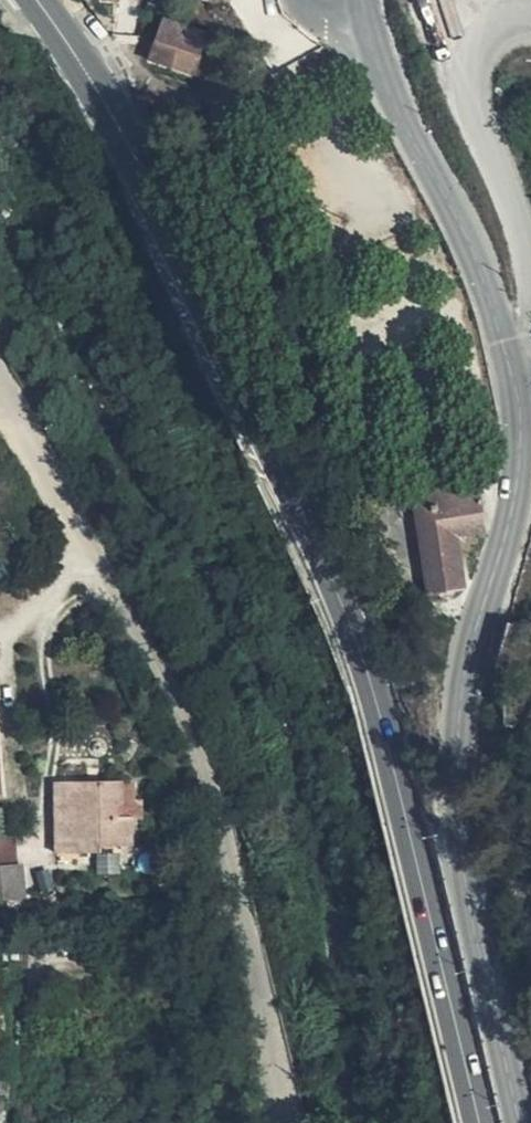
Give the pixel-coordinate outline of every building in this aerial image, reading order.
[(207,35),(165,22),(151,63),(195,76),(207,35)] [(465,587),(457,537),(488,530),(477,479),(412,491),(429,593),(465,587)] [(119,804),(123,803),(122,782),(64,784),(65,810),(56,811),(57,830),(64,829),(64,853),(101,852),(101,847),(130,846),(130,817),(119,816),(119,804)] [(123,803),(134,802),(133,782),(122,782),(123,803)] [(65,810),(64,784),(55,784),(56,811),(65,810)] [(139,802),(134,802),(123,803),(119,804),(119,816),(130,817),(139,816),(139,802)] [(4,836),(0,837),(0,866),(17,865),(14,836),(4,836)] [(26,899),(23,864),(17,865),(0,866),(0,901),(26,899)] [(10,1078),(0,1077),(0,1103),(6,1104),(10,1078)]
